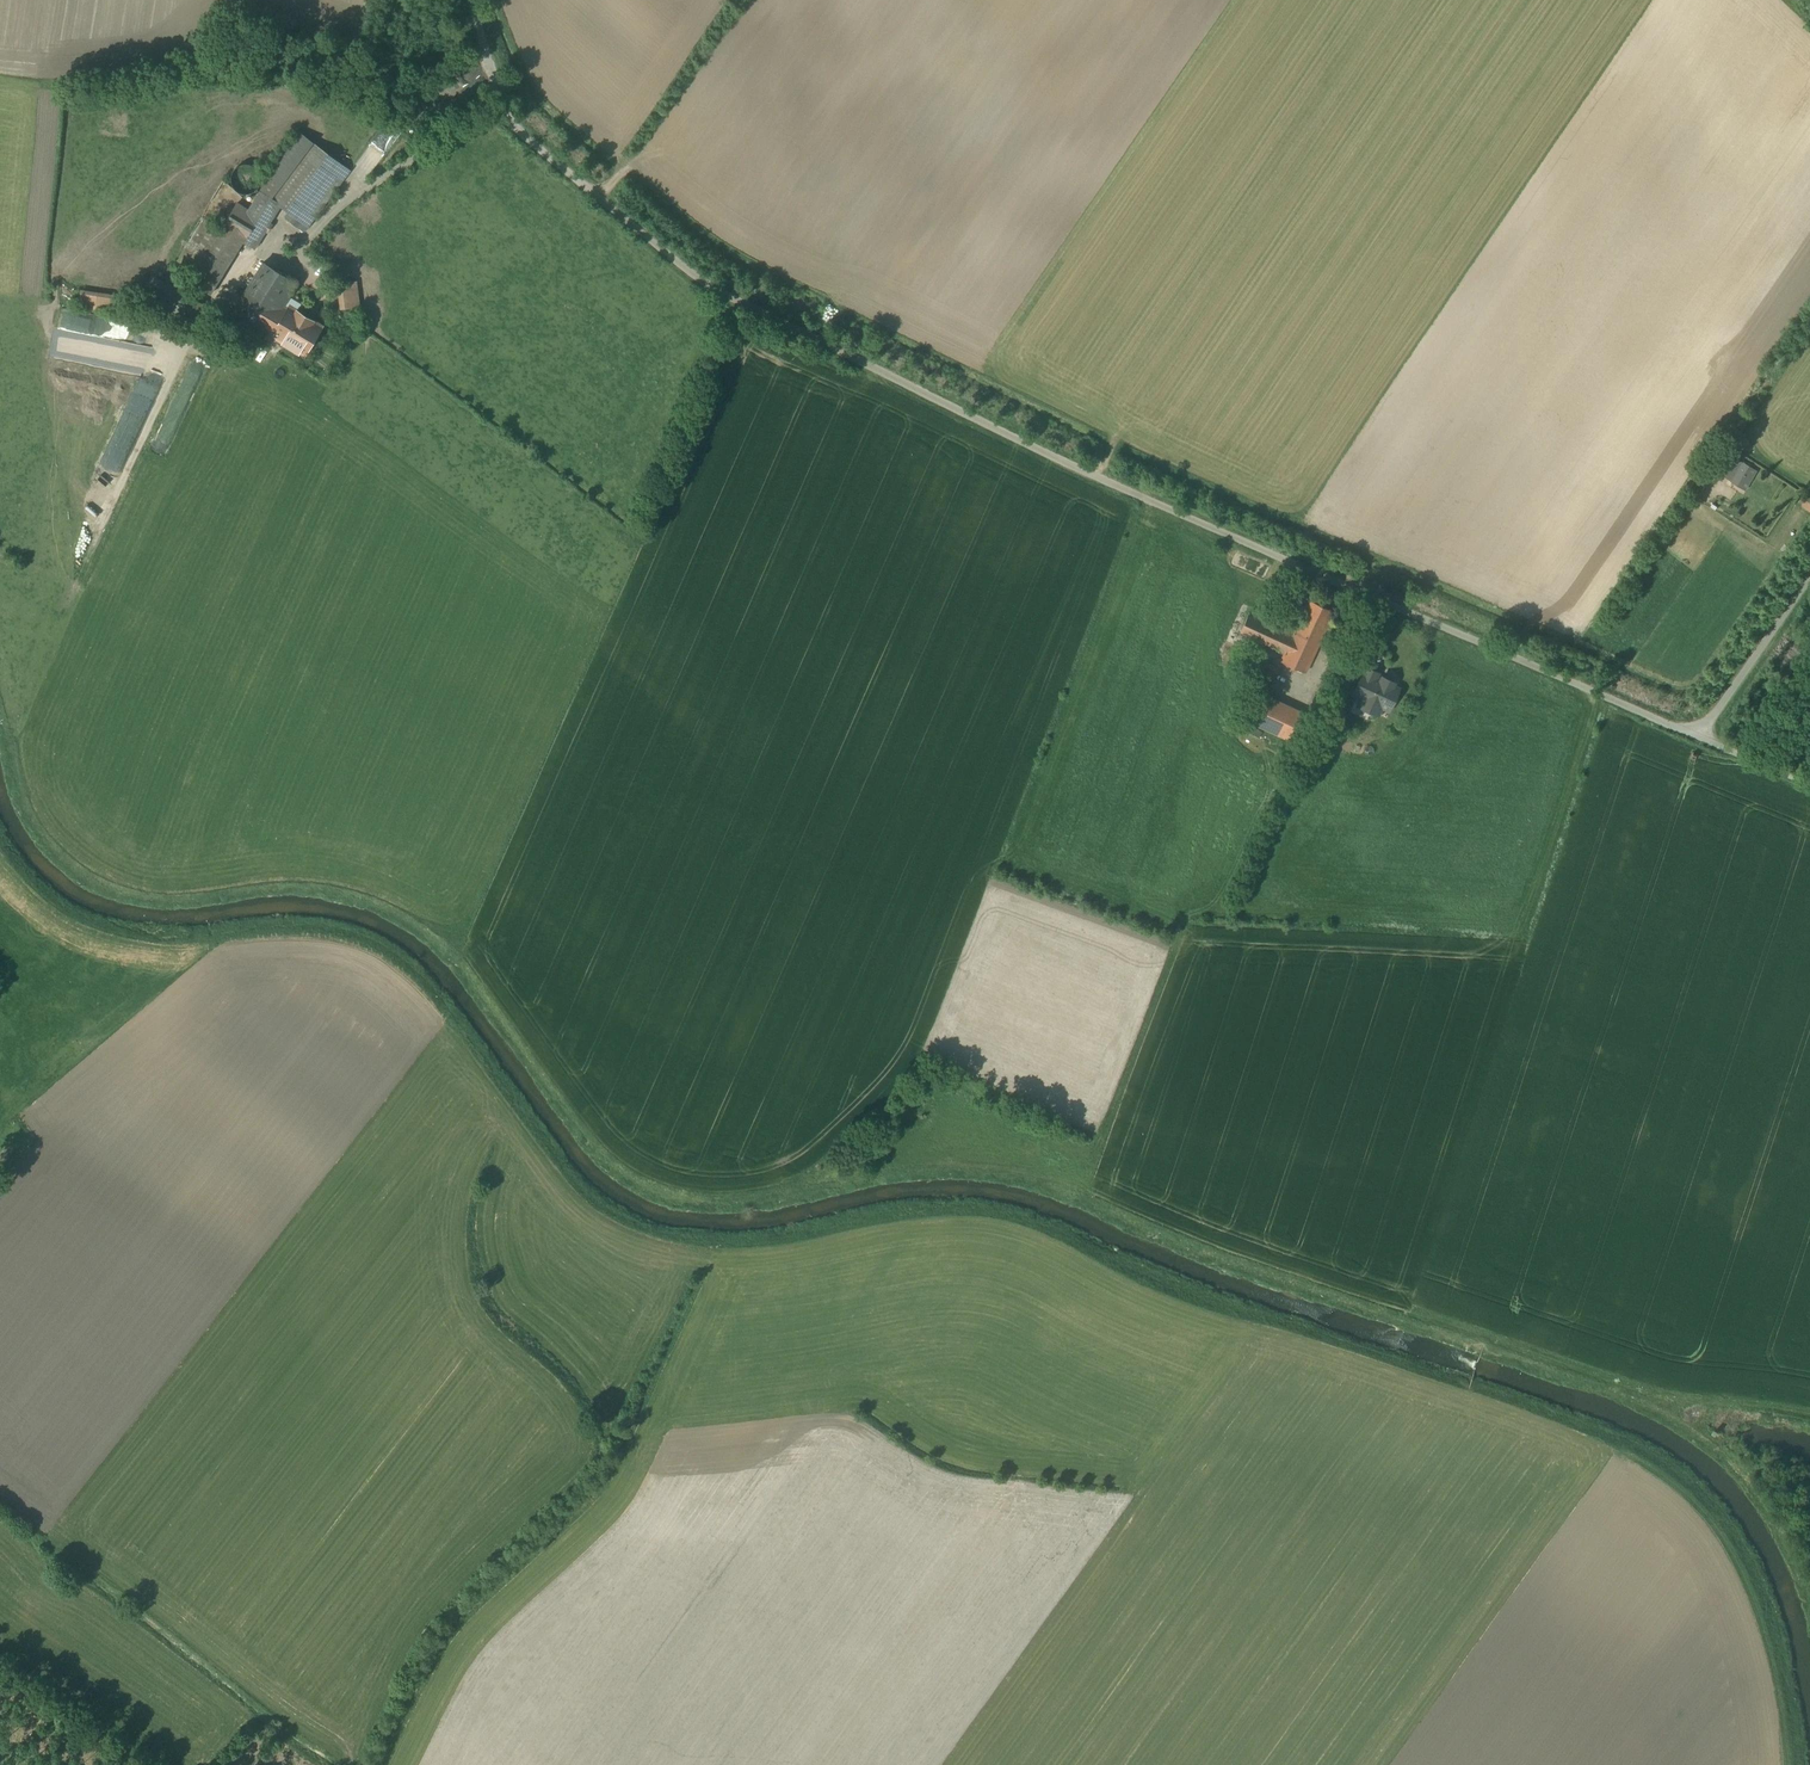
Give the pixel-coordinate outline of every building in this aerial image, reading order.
[(324,151),(299,132),(267,175),(269,177),(260,191),(269,196),(268,197),(281,206),(288,212),(286,215),(286,218),(303,230),(305,230),(350,170),(324,151)] [(260,191),(248,210),(270,223),(281,206),(268,197),(269,196),(260,191)] [(248,210),(237,203),(221,228),(222,229),(243,241),(255,249),(266,230),(268,232),(272,225),(270,223),(248,210)] [(221,230),(209,222),(202,233),(203,233),(215,240),(221,230)] [(196,271),(190,281),(210,294),(243,241),(222,229),(221,230),(215,240),(202,261),(196,271)] [(191,253),(202,261),(215,240),(203,233),(191,253)] [(202,261),(191,253),(186,260),(182,258),(180,261),(196,271),(202,261)] [(264,262),(227,323),(260,343),(267,332),(284,304),(298,282),(264,262)] [(132,297),(81,290),(78,307),(130,314),(132,297)] [(322,326),(284,304),(267,332),(304,355),(322,326)] [(1756,471),(1743,462),(1732,480),(1745,489),(1756,471)] [(1304,675),(1333,613),(1307,601),(1291,634),(1247,613),(1236,635),(1281,656),(1278,663),(1304,675)] [(1279,668),(1253,656),(1248,667),(1274,679),(1279,668)] [(1401,684),(1363,665),(1348,695),(1358,700),(1354,708),(1373,717),(1378,706),(1388,711),(1401,684)] [(1307,714),(1262,693),(1250,721),(1295,741),(1307,714)] [(1326,700),(1316,695),(1307,714),(1318,719),(1326,700)]
